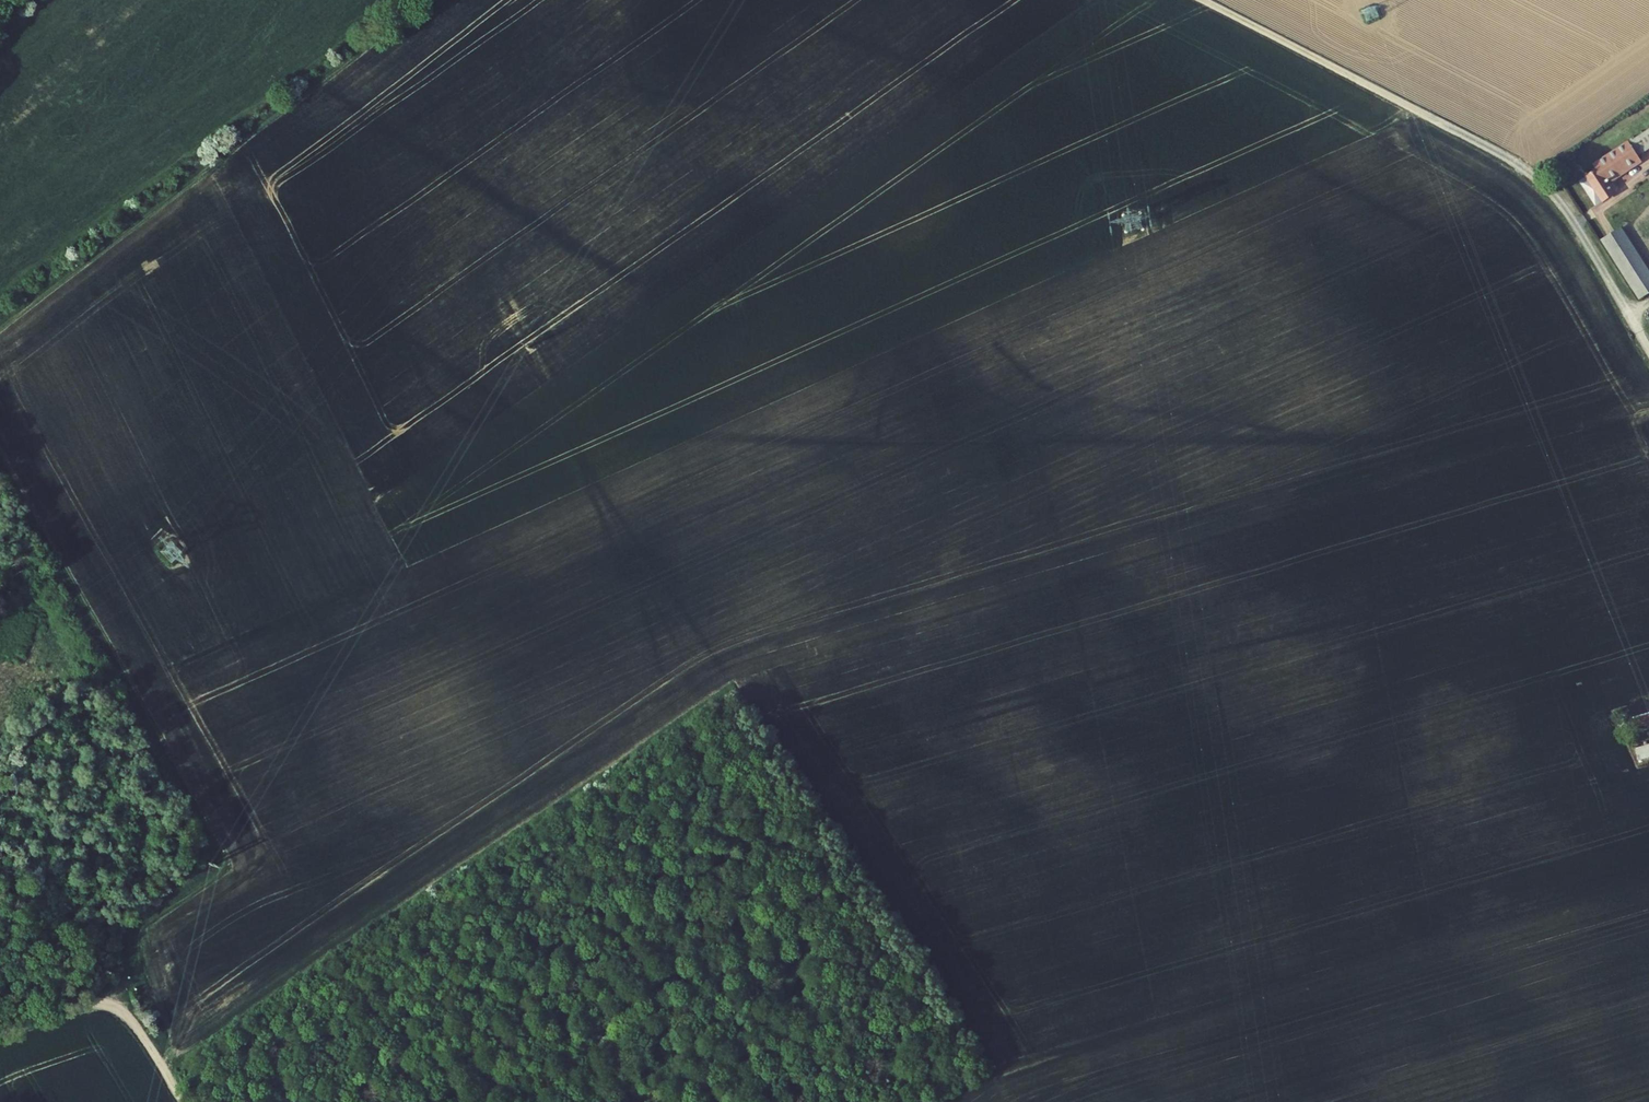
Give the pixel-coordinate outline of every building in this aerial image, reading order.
[(1586,171),(1590,178),(1581,183),(1594,205),(1604,200),(1607,205),(1631,190),(1635,197),(1644,191),(1641,185),(1648,180),(1648,133),(1586,171)] [(1637,300),(1648,293),(1648,272),(1622,226),(1601,238),(1637,300)]
